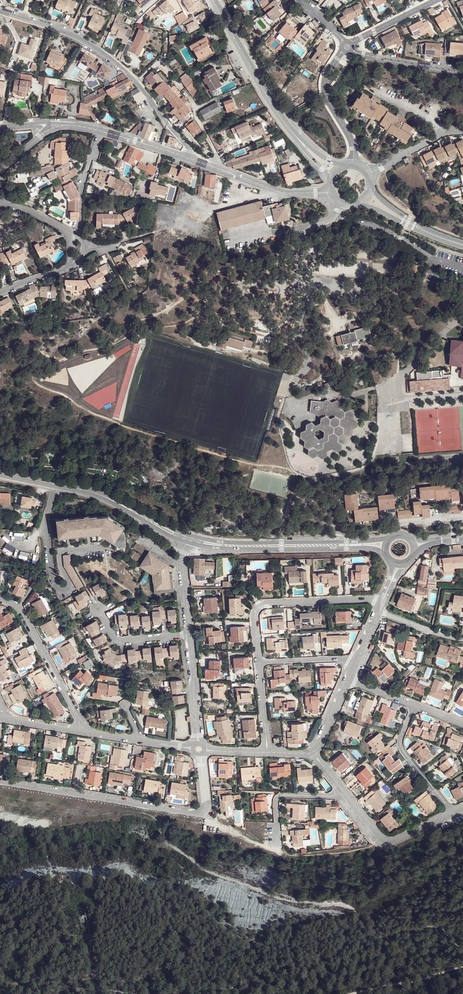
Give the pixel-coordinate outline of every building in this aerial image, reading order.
[(55,5),(68,11),(71,13),(76,2),(71,0),(58,0),(55,5)] [(152,12),(156,16),(159,13),(162,16),(168,11),(171,13),(175,9),(167,0),(166,0),(152,12)] [(184,12),(188,18),(207,5),(204,0),(202,0),(196,4),(193,0),(188,0),(181,5),(184,12)] [(273,0),(270,2),(267,4),(263,8),(273,20),(281,14),(277,9),(275,5),(276,4),(273,0)] [(342,16),(337,18),(342,27),(348,24),(347,22),(351,19),(349,15),(355,13),(356,14),(362,11),(360,8),(361,8),(358,2),(348,8),(347,7),(345,8),(341,14),(342,16)] [(94,12),(95,10),(92,8),(89,15),(92,16),(89,24),(99,29),(105,17),(94,12)] [(447,9),(443,11),(444,12),(442,14),(435,17),(441,28),(443,26),(450,23),(454,21),(447,9)] [(198,15),(202,22),(208,18),(205,11),(198,15)] [(175,17),(179,24),(188,18),(184,12),(175,17)] [(269,24),(273,20),(266,12),(262,15),(269,24)] [(192,16),(183,23),(189,33),(200,27),(192,16)] [(219,24),(215,18),(210,21),(210,22),(208,23),(212,29),(219,24)] [(432,28),(429,22),(424,24),(423,22),(421,19),(409,25),(413,35),(418,32),(419,34),(427,31),(432,28)] [(121,25),(114,22),(111,30),(116,32),(115,34),(115,35),(122,38),(121,41),(126,43),(132,30),(128,28),(127,30),(121,27),(121,25)] [(294,36),(298,32),(289,24),(288,25),(285,22),(278,31),(287,38),(291,34),(294,36)] [(314,32),(304,24),(300,29),(303,31),(299,36),(305,41),(314,32)] [(127,43),(121,54),(126,56),(128,50),(137,55),(140,49),(139,48),(141,46),(143,47),(147,39),(149,35),(149,33),(139,29),(133,42),(134,42),(133,44),(132,46),(127,43)] [(381,37),(385,45),(394,40),(395,42),(396,44),(401,42),(395,30),(381,37)] [(286,39),(287,38),(278,31),(277,32),(286,39)] [(303,44),(305,41),(299,36),(296,39),(303,44)] [(199,59),(213,51),(205,37),(189,46),(191,50),(193,49),(199,59)] [(25,54),(24,56),(31,58),(37,40),(32,38),(29,46),(22,43),(21,47),(19,47),(18,50),(20,51),(19,53),(25,54)] [(329,52),(326,49),(325,51),(322,49),(323,47),(326,42),(322,39),(315,48),(317,49),(310,58),(315,61),(317,58),(322,62),(329,52)] [(439,58),(443,58),(444,55),(444,47),(440,47),(440,43),(425,42),(424,54),(430,54),(440,55),(439,57),(439,58)] [(444,46),(444,47),(444,55),(450,56),(450,55),(450,53),(455,53),(462,54),(462,43),(450,42),(450,47),(444,46)] [(50,51),(65,58),(66,55),(51,49),(50,51)] [(62,63),(65,58),(50,51),(46,61),(59,67),(60,62),(62,63)] [(94,59),(85,53),(80,60),(89,66),(87,70),(91,73),(97,65),(92,62),(94,59)] [(101,67),(97,65),(91,73),(95,76),(98,72),(105,77),(110,69),(103,64),(101,67)] [(212,91),(225,84),(221,78),(219,79),(215,73),(217,71),(215,66),(205,72),(205,73),(204,74),(206,78),(203,79),(205,83),(207,82),(212,91)] [(188,71),(180,77),(184,83),(192,77),(188,71)] [(153,76),(154,75),(152,72),(146,77),(152,84),(156,81),(153,76)] [(33,75),(20,73),(19,79),(15,78),(12,97),(25,99),(26,90),(27,88),(30,89),(31,85),(32,85),(33,81),(32,80),(33,75)] [(124,73),(114,79),(118,84),(129,78),(124,73)] [(171,102),(177,95),(168,85),(156,73),(154,75),(153,76),(156,81),(159,84),(157,86),(158,87),(155,89),(159,94),(161,96),(163,93),(165,96),(171,102)] [(186,87),(194,81),(192,77),(184,83),(186,87)] [(118,91),(133,83),(129,78),(118,84),(117,84),(115,86),(118,91)] [(199,90),(194,81),(186,87),(192,95),(199,90)] [(115,86),(112,83),(108,85),(110,88),(107,90),(105,86),(98,90),(100,93),(84,102),(84,103),(91,115),(94,119),(99,117),(94,108),(92,109),(91,105),(110,95),(112,100),(121,95),(118,91),(115,86)] [(52,93),(51,98),(60,99),(65,100),(67,90),(55,88),(55,86),(51,85),(50,93),(52,93)] [(145,96),(138,88),(131,92),(133,96),(133,95),(137,101),(145,96)] [(159,102),(165,96),(163,93),(161,96),(159,94),(155,98),(159,102)] [(371,99),(362,93),(361,95),(359,98),(357,97),(351,107),(355,109),(357,110),(358,109),(361,111),(372,117),(373,115),(376,117),(381,121),(387,111),(388,109),(380,104),(381,102),(372,96),(371,99)] [(184,103),(177,95),(171,102),(176,107),(170,112),(172,114),(175,112),(184,103)] [(233,98),(224,102),(227,112),(236,109),(233,98)] [(222,111),(217,102),(200,111),(205,119),(222,111)] [(79,113),(91,115),(84,103),(80,103),(79,113)] [(191,111),(184,103),(175,112),(183,122),(186,119),(184,116),(191,111)] [(402,139),(400,141),(402,142),(405,144),(411,134),(409,133),(411,130),(413,128),(404,122),(406,120),(397,114),(396,116),(387,111),(381,121),(380,122),(385,126),(389,128),(387,130),(399,137),(402,139)] [(198,134),(202,131),(192,118),(188,121),(188,122),(186,124),(192,133),(195,131),(198,134)] [(265,133),(268,131),(264,122),(256,125),(255,123),(252,124),(250,120),(234,127),(236,132),(239,131),(242,136),(254,131),(255,133),(258,131),(259,133),(260,135),(265,133)] [(136,134),(135,134),(148,139),(152,130),(154,131),(156,126),(146,122),(145,122),(145,123),(145,124),(142,131),(140,130),(139,132),(138,131),(136,134)] [(136,134),(138,131),(143,126),(139,123),(130,132),(136,134)] [(62,163),(69,161),(70,154),(65,153),(66,150),(66,141),(67,135),(60,135),(51,140),(51,148),(56,149),(55,157),(56,157),(59,157),(59,161),(62,161),(62,163)] [(177,139),(173,138),(170,136),(167,144),(174,146),(177,139)] [(103,144),(112,147),(113,141),(105,138),(103,144)] [(283,139),(274,143),(277,147),(282,144),(281,142),(283,141),(283,139)] [(452,145),(456,153),(460,151),(461,153),(462,156),(462,139),(452,145)] [(441,148),(448,162),(451,160),(450,156),(456,153),(452,145),(451,143),(441,148)] [(276,156),(274,148),(271,149),(270,148),(269,145),(265,147),(266,151),(263,152),(261,148),(258,149),(261,160),(263,165),(270,162),(269,158),(274,157),(276,156)] [(133,165),(140,151),(130,146),(123,160),(133,165)] [(430,152),(435,162),(438,160),(440,163),(444,162),(445,163),(448,162),(441,148),(440,146),(430,152)] [(235,158),(226,161),(228,166),(230,167),(233,166),(234,169),(242,166),(242,167),(261,160),(258,149),(249,152),(250,154),(236,159),(235,158)] [(428,165),(435,162),(430,152),(420,157),(424,165),(427,163),(428,165)] [(71,164),(69,161),(62,163),(63,164),(56,168),(59,173),(61,178),(63,181),(65,180),(70,178),(74,176),(72,172),(71,172),(70,173),(67,166),(71,164)] [(147,166),(140,162),(138,167),(154,175),(157,167),(148,163),(147,166)] [(302,179),(301,173),(299,174),(298,170),(297,165),(290,167),(289,164),(282,166),(287,183),(302,179)] [(59,173),(57,170),(56,171),(52,165),(30,170),(32,175),(48,172),(52,179),(58,175),(58,174),(59,173)] [(192,174),(187,172),(184,171),(185,168),(181,167),(180,169),(177,168),(177,169),(170,166),(167,173),(174,176),(174,177),(184,180),(184,181),(189,183),(192,174)] [(108,184),(112,185),(116,177),(111,174),(106,172),(101,170),(101,171),(98,170),(94,177),(98,179),(104,182),(105,180),(107,180),(108,178),(110,179),(108,184)] [(215,187),(217,174),(211,174),(211,172),(206,172),(205,186),(215,187)] [(116,177),(112,185),(116,187),(118,182),(120,183),(119,185),(121,186),(119,189),(130,194),(134,186),(130,185),(131,184),(124,180),(122,180),(116,177)] [(70,178),(65,180),(63,181),(62,182),(66,190),(71,188),(72,190),(70,190),(71,192),(68,194),(71,199),(69,201),(69,212),(79,212),(79,196),(81,195),(77,189),(73,181),(72,181),(70,178)] [(158,194),(165,195),(166,191),(167,191),(168,187),(157,184),(157,183),(151,181),(149,188),(151,188),(149,195),(154,196),(154,195),(155,192),(157,190),(159,191),(158,194)] [(60,183),(59,184),(56,185),(59,191),(64,189),(60,183)] [(164,198),(165,195),(158,194),(159,191),(157,190),(155,192),(154,195),(164,198)] [(279,208),(278,203),(263,207),(261,201),(217,211),(219,219),(221,230),(266,219),(266,218),(275,216),(276,220),(282,219),(282,222),(290,220),(287,207),(279,208)] [(122,214),(124,222),(128,220),(128,222),(132,219),(129,215),(131,214),(132,216),(134,215),(135,218),(142,214),(139,209),(140,209),(138,205),(122,214)] [(119,222),(124,222),(122,214),(97,213),(97,226),(101,227),(101,222),(103,222),(103,223),(118,224),(119,222)] [(47,250),(49,253),(54,250),(52,245),(53,245),(51,241),(55,239),(53,235),(45,239),(47,242),(40,246),(39,243),(35,245),(41,257),(45,255),(42,250),(44,249),(45,251),(47,250)] [(147,253),(145,250),(144,247),(142,244),(135,249),(136,252),(135,252),(131,254),(126,257),(131,266),(134,264),(132,259),(133,259),(134,261),(136,260),(138,262),(139,262),(144,259),(142,255),(147,253)] [(5,253),(7,263),(11,261),(12,264),(16,262),(14,257),(16,256),(17,258),(18,257),(20,260),(27,257),(24,252),(25,252),(23,248),(12,253),(10,250),(5,253)] [(113,255),(113,262),(122,261),(121,254),(113,255)] [(101,272),(85,280),(87,286),(88,285),(89,287),(92,286),(93,287),(96,285),(94,281),(96,280),(97,282),(98,281),(100,283),(106,280),(104,275),(108,273),(106,269),(108,268),(106,264),(99,268),(101,272)] [(85,280),(65,279),(65,284),(66,284),(66,290),(73,290),(82,290),(83,290),(83,289),(86,288),(86,286),(87,286),(85,280)] [(44,287),(35,286),(37,296),(48,296),(48,293),(50,293),(50,291),(51,291),(51,297),(56,297),(56,284),(52,283),(52,287),(50,287),(44,287)] [(37,296),(35,286),(30,289),(16,296),(21,305),(24,302),(22,297),(24,297),(25,298),(26,297),(28,301),(37,296)] [(12,305),(8,298),(0,302),(0,310),(1,309),(2,312),(8,309),(8,307),(12,305)] [(355,331),(342,334),(336,336),(339,345),(344,344),(358,340),(358,338),(371,335),(369,326),(355,329),(355,331)] [(452,340),(449,365),(462,367),(461,379),(462,379),(462,341),(452,340)] [(442,371),(415,374),(416,383),(416,386),(428,385),(429,392),(434,391),(434,388),(438,388),(438,391),(449,390),(448,381),(450,381),(450,377),(443,377),(442,371)] [(449,392),(449,390),(438,391),(438,388),(434,388),(434,391),(429,392),(428,385),(416,386),(416,383),(409,384),(410,395),(449,392)] [(304,445),(308,448),(308,454),(312,457),(317,455),(322,458),(327,456),(327,450),(332,448),(336,451),(341,449),(342,444),(347,441),(348,436),(352,434),(353,428),(357,426),(358,421),(354,418),(354,413),(350,409),(345,411),(341,408),(341,403),(337,400),(332,402),(328,399),(322,401),(322,407),(317,409),(317,414),(321,417),(320,422),(316,425),(311,422),(306,424),(306,429),(301,431),(300,437),(305,440),(304,445)] [(322,407),(322,401),(311,400),(310,410),(314,410),(314,412),(317,414),(317,409),(322,407)] [(450,497),(459,496),(458,485),(450,485),(449,482),(419,485),(419,489),(420,496),(428,496),(428,495),(435,495),(435,496),(443,495),(450,495),(450,497)] [(355,511),(356,519),(364,518),(372,517),(372,521),(376,521),(376,518),(380,518),(380,510),(379,510),(378,505),(359,507),(357,492),(346,493),(346,501),(347,508),(355,508),(355,511)] [(380,509),(396,508),(394,492),(379,494),(380,509)] [(0,495),(0,506),(9,506),(9,495),(0,495)] [(31,499),(22,498),(20,507),(34,510),(35,502),(31,502),(31,499)] [(433,514),(432,506),(428,507),(428,501),(420,502),(420,500),(412,501),(414,515),(433,514)] [(398,518),(412,517),(411,510),(397,511),(398,518)] [(99,517),(58,520),(59,536),(101,533),(120,545),(127,544),(126,529),(111,520),(110,519),(99,519),(99,517)] [(111,519),(109,518),(110,519),(111,520),(126,529),(126,528),(111,519)] [(101,533),(59,536),(59,539),(100,536),(120,549),(127,547),(127,544),(120,545),(101,533)] [(147,556),(150,550),(137,542),(133,548),(147,556)] [(147,556),(141,565),(154,574),(156,591),(176,589),(174,571),(171,571),(170,562),(150,550),(147,556)] [(70,555),(63,556),(64,566),(77,589),(83,586),(71,564),(70,555)] [(444,570),(452,569),(452,567),(462,566),(462,557),(440,559),(441,564),(443,564),(444,570)] [(205,558),(194,558),(194,574),(204,575),(204,568),(214,569),(215,562),(205,562),(205,558)] [(430,567),(431,562),(427,561),(426,566),(422,566),(420,579),(419,579),(418,582),(426,583),(429,567),(430,567)] [(367,564),(357,565),(358,570),(356,570),(352,571),(352,574),(350,574),(351,583),(356,583),(356,581),(360,580),(370,580),(368,574),(367,574),(367,564)] [(288,573),(289,581),(301,581),(301,582),(307,582),(306,571),(296,571),(296,567),(284,567),(284,574),(288,573)] [(262,570),(258,570),(257,573),(256,573),(257,587),(263,586),(264,590),(273,589),(272,569),(267,569),(267,572),(262,572),(262,570)] [(333,573),(321,573),(321,583),(328,582),(328,585),(338,584),(338,574),(333,575),(333,573)] [(17,575),(13,584),(16,585),(13,593),(22,597),(24,592),(21,590),(26,579),(17,575)] [(29,581),(26,579),(21,590),(24,592),(29,581)] [(99,584),(90,589),(94,597),(98,595),(99,597),(101,596),(105,593),(99,584)] [(425,588),(418,587),(417,595),(424,596),(425,593),(425,588)] [(85,591),(76,596),(81,607),(87,604),(88,603),(87,600),(90,600),(85,591)] [(416,599),(403,594),(398,604),(412,610),(416,599)] [(454,595),(453,603),(449,602),(448,607),(452,607),(452,609),(461,610),(461,608),(461,605),(462,605),(462,597),(454,595)] [(41,598),(32,603),(39,616),(48,611),(41,598)] [(204,599),(204,603),(206,603),(207,613),(218,612),(216,598),(204,599)] [(240,598),(229,598),(230,615),(243,614),(243,607),(240,607),(240,598)] [(175,610),(152,613),(153,624),(159,623),(159,621),(165,621),(164,618),(168,618),(168,621),(168,622),(170,622),(176,621),(175,610)] [(13,621),(9,613),(3,616),(0,611),(0,628),(13,621)] [(335,611),(336,621),(346,620),(346,621),(351,621),(350,611),(335,611)] [(300,619),(295,619),(296,629),(301,629),(300,622),(311,622),(311,618),(314,617),(314,624),(321,624),(320,612),(311,612),(311,613),(300,614),(300,619)] [(115,616),(116,625),(119,625),(120,627),(122,627),(127,626),(130,626),(130,628),(134,628),(139,627),(142,627),(143,628),(145,628),(151,628),(149,616),(138,617),(138,616),(126,617),(126,615),(115,616)] [(283,617),(268,618),(269,624),(272,624),(273,630),(284,629),(283,617)] [(57,628),(56,625),(52,619),(43,624),(50,636),(51,636),(53,639),(61,635),(57,628)] [(96,621),(86,627),(88,631),(95,644),(97,647),(107,642),(104,635),(102,636),(98,629),(100,628),(96,621)] [(388,621),(386,626),(387,626),(396,629),(396,626),(398,627),(399,625),(388,621)] [(396,629),(387,626),(386,632),(385,631),(383,637),(383,642),(392,644),(396,629)] [(15,641),(23,636),(18,627),(6,634),(11,642),(7,644),(9,648),(16,644),(15,641)] [(206,627),(207,636),(209,636),(210,644),(214,644),(214,642),(221,641),(221,633),(220,630),(212,631),(212,627),(206,627)] [(244,641),(242,629),(241,630),(241,627),(230,628),(231,637),(230,637),(230,643),(244,641)] [(312,636),(302,638),(303,649),(315,648),(314,643),(317,643),(316,634),(312,634),(312,636)] [(349,635),(327,637),(327,647),(342,646),(342,643),(349,643),(349,635)] [(410,659),(411,653),(413,637),(408,636),(407,641),(399,639),(398,651),(405,652),(404,658),(410,659)] [(267,649),(275,649),(278,649),(278,651),(287,651),(287,646),(283,646),(283,642),(277,642),(277,638),(267,639),(267,649)] [(66,640),(55,646),(58,649),(59,649),(61,647),(67,658),(69,657),(71,660),(78,657),(70,642),(68,644),(66,640)] [(153,648),(155,659),(159,658),(173,657),(178,657),(177,645),(153,648)] [(457,661),(459,656),(461,651),(455,649),(456,648),(450,646),(450,648),(441,645),(437,654),(447,657),(448,655),(452,656),(451,659),(457,661)] [(107,646),(101,649),(104,655),(102,656),(104,659),(111,662),(116,664),(120,664),(120,662),(127,661),(127,654),(117,655),(110,652),(107,646)] [(25,647),(19,651),(21,655),(15,658),(20,668),(24,665),(24,664),(30,661),(30,662),(34,660),(31,654),(30,655),(25,647)] [(126,650),(127,654),(127,661),(132,661),(147,659),(151,659),(150,647),(141,648),(141,651),(134,652),(134,649),(126,650)] [(436,656),(457,663),(457,661),(451,659),(452,656),(448,655),(447,657),(437,654),(436,656)] [(233,658),(234,667),(244,667),(249,667),(248,657),(233,658)] [(4,659),(0,661),(0,681),(9,676),(3,664),(6,662),(4,659)] [(205,669),(205,676),(214,676),(214,674),(220,674),(220,661),(209,661),(209,669),(205,669)] [(377,668),(373,672),(379,678),(381,676),(386,681),(384,682),(387,685),(393,680),(390,677),(389,678),(388,677),(391,674),(392,674),(394,672),(393,672),(394,671),(388,664),(382,670),(384,673),(383,674),(377,668)] [(336,668),(320,668),(320,677),(321,677),(321,686),(326,686),(326,684),(332,684),(331,680),(334,679),(333,673),(336,672),(336,668)] [(35,670),(28,674),(30,678),(33,676),(39,688),(37,690),(38,694),(45,690),(44,686),(49,683),(42,671),(37,674),(35,670)] [(79,670),(72,679),(80,686),(84,682),(87,684),(93,676),(86,670),(83,674),(79,670)] [(286,683),(291,683),(290,677),(290,675),(285,675),(285,670),(274,671),(275,679),(271,679),(271,684),(276,684),(280,684),(280,682),(286,681),(286,683)] [(290,675),(290,677),(298,677),(299,682),(311,681),(310,670),(306,671),(302,671),(298,672),(297,670),(290,670),(290,675)] [(415,692),(424,695),(427,686),(419,683),(420,681),(410,677),(410,679),(408,686),(405,684),(404,684),(401,690),(405,692),(407,686),(413,689),(416,690),(415,692)] [(441,691),(441,690),(444,682),(435,679),(429,694),(433,696),(434,694),(444,698),(448,700),(450,693),(446,692),(446,693),(441,691)] [(182,680),(170,681),(171,685),(172,699),(173,705),(184,704),(183,695),(181,695),(180,688),(182,688),(182,680)] [(220,682),(210,682),(210,686),(214,686),(214,691),(214,698),(224,698),(224,686),(220,686),(220,682)] [(113,695),(114,685),(98,683),(97,693),(93,692),(92,697),(101,698),(101,694),(113,695)] [(9,686),(6,688),(8,691),(11,690),(17,702),(20,700),(24,699),(27,697),(20,684),(14,688),(12,684),(12,685),(9,686)] [(249,688),(241,688),(240,693),(237,694),(237,700),(248,699),(248,701),(252,701),(251,691),(249,692),(249,688)] [(143,705),(142,709),(150,710),(150,706),(147,705),(149,692),(138,690),(137,699),(136,703),(136,704),(143,705)] [(325,690),(317,691),(314,691),(314,696),(306,696),(306,706),(308,705),(308,711),(312,711),(318,711),(318,705),(316,705),(316,703),(320,702),(319,696),(325,696),(325,690)] [(50,695),(42,700),(44,704),(47,702),(53,714),(52,714),(54,718),(64,712),(56,696),(52,698),(50,695)] [(275,709),(283,708),(285,708),(286,711),(296,711),(295,706),(292,706),(292,702),(292,701),(285,701),(285,697),(274,698),(275,709)] [(358,719),(365,722),(369,711),(370,711),(371,709),(370,708),(373,701),(363,697),(356,714),(359,715),(358,719)] [(391,718),(393,719),(396,711),(387,707),(388,705),(383,703),(380,712),(384,713),(380,723),(388,726),(391,718)] [(109,713),(111,712),(114,712),(114,709),(99,709),(99,718),(109,718),(109,713)] [(166,720),(146,717),(145,727),(148,727),(149,726),(165,728),(166,720)] [(228,719),(216,722),(217,729),(218,736),(221,736),(222,740),(231,739),(228,719)] [(252,729),(255,728),(254,719),(243,720),(244,730),(240,731),(240,739),(253,738),(252,729)] [(362,726),(348,721),(346,725),(347,726),(346,731),(358,736),(362,726)] [(421,728),(416,726),(413,732),(433,740),(438,727),(437,727),(425,722),(424,722),(423,722),(423,723),(421,728)] [(292,724),(292,732),(292,737),(287,737),(288,743),(296,743),(296,738),(302,738),(303,738),(303,730),(302,723),(292,724)] [(31,733),(14,730),(13,736),(9,735),(7,742),(12,743),(13,740),(29,743),(31,733)] [(380,749),(383,754),(391,748),(388,744),(386,746),(384,748),(378,739),(382,737),(379,733),(369,742),(373,748),(376,752),(380,749)] [(452,735),(450,735),(447,734),(446,734),(443,743),(457,748),(459,742),(461,743),(462,737),(453,733),(452,735)] [(59,737),(46,735),(44,745),(61,748),(63,739),(59,738),(59,737)] [(78,758),(83,759),(88,760),(90,746),(84,745),(85,742),(78,740),(77,744),(80,745),(78,758)] [(413,747),(415,750),(422,758),(420,759),(423,764),(432,757),(429,753),(430,752),(426,747),(423,749),(418,743),(413,747)] [(391,748),(383,754),(386,758),(383,761),(386,765),(391,770),(394,768),(400,763),(401,762),(399,759),(395,761),(390,754),(393,751),(391,748)] [(109,765),(109,768),(117,770),(118,766),(124,767),(124,763),(125,759),(126,750),(117,749),(114,765),(109,765)] [(144,752),(143,756),(143,758),(141,757),(137,756),(135,769),(141,770),(142,767),(146,767),(150,768),(150,766),(154,767),(155,762),(153,762),(154,754),(144,752)] [(336,754),(330,759),(333,761),(332,762),(341,772),(351,763),(342,753),(339,756),(338,756),(336,754)] [(0,755),(0,767),(4,767),(3,768),(8,769),(9,761),(5,761),(6,756),(0,755)] [(442,764),(441,764),(447,772),(445,773),(448,777),(456,771),(447,759),(449,758),(447,755),(439,760),(442,764)] [(178,761),(178,762),(177,767),(174,767),(173,774),(186,776),(187,769),(188,767),(188,762),(183,762),(184,758),(176,757),(175,760),(178,761)] [(32,767),(33,761),(18,759),(16,769),(31,772),(31,775),(35,776),(36,767),(32,767)] [(222,761),(219,761),(218,777),(228,777),(228,775),(232,776),(232,761),(222,761)] [(278,767),(277,765),(277,763),(270,764),(270,768),(271,776),(279,775),(279,777),(287,777),(287,775),(291,775),(290,764),(284,764),(284,766),(278,767)] [(60,766),(57,765),(48,764),(46,774),(54,775),(63,777),(70,778),(71,770),(69,770),(64,769),(65,767),(65,766),(60,766)] [(96,766),(94,766),(88,765),(87,770),(90,771),(89,779),(88,784),(98,786),(99,782),(100,779),(101,772),(95,771),(96,766)] [(366,767),(357,775),(362,781),(361,782),(364,785),(367,782),(369,783),(372,780),(371,779),(374,776),(366,767)] [(241,769),(242,780),(249,780),(257,779),(257,778),(261,777),(260,768),(249,769),(249,768),(241,769)] [(301,768),(297,768),(298,782),(313,780),(312,769),(308,770),(301,771),(301,768)] [(131,776),(110,773),(108,783),(123,786),(123,783),(130,784),(131,776)] [(408,775),(406,776),(409,780),(407,780),(414,789),(417,787),(408,775)] [(409,780),(406,776),(394,785),(397,788),(400,787),(404,793),(408,790),(410,793),(414,789),(407,780),(409,780)] [(160,782),(145,780),(143,791),(158,793),(158,796),(162,797),(163,789),(159,788),(160,782)] [(458,784),(459,786),(451,790),(456,800),(462,796),(462,782),(458,784)] [(183,785),(180,784),(172,783),(170,793),(177,794),(184,796),(184,799),(188,799),(189,792),(187,792),(185,792),(185,790),(186,785),(183,785)] [(376,792),(365,802),(368,805),(370,803),(375,808),(374,808),(377,811),(386,804),(376,792)] [(431,797),(428,794),(427,796),(424,793),(416,799),(419,802),(426,810),(433,805),(434,803),(430,798),(431,797)] [(230,800),(233,799),(236,799),(235,795),(232,795),(231,794),(223,795),(220,796),(221,812),(226,811),(226,817),(234,816),(234,810),(231,810),(230,800)] [(265,806),(268,806),(267,797),(256,798),(257,801),(255,802),(257,811),(266,810),(265,806)] [(305,805),(291,804),(290,808),(294,808),(293,814),(292,819),(304,819),(305,805)] [(326,807),(315,807),(315,819),(336,819),(337,809),(335,809),(335,807),(330,807),(330,805),(326,805),(326,807)] [(392,810),(382,818),(385,821),(383,822),(390,831),(398,825),(392,816),(395,814),(392,810)] [(347,826),(338,825),(338,843),(350,844),(350,840),(348,840),(349,829),(347,829),(347,826)] [(298,830),(289,831),(289,836),(291,836),(292,847),(303,845),(302,836),(310,835),(309,830),(298,830)]
